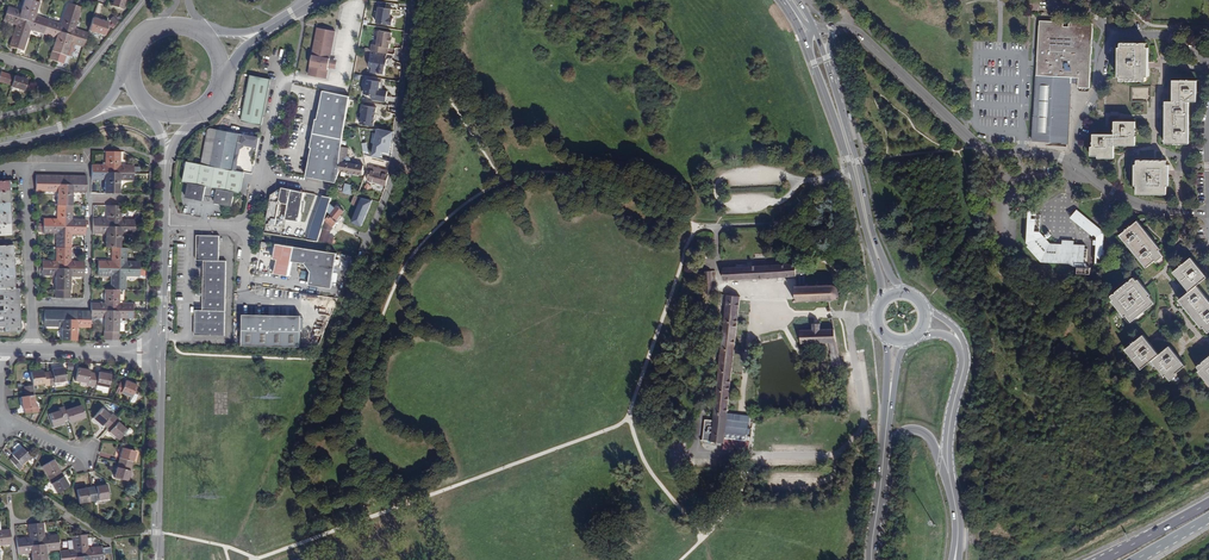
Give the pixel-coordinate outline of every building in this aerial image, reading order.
[(33,0),(25,0),(21,10),(8,6),(6,13),(26,20),(33,0)] [(26,20),(46,26),(48,19),(35,15),(40,0),(33,0),(26,20)] [(112,5),(123,9),(125,0),(113,0),(112,5)] [(48,19),(46,26),(66,33),(75,5),(68,3),(61,24),(48,19)] [(75,5),(66,33),(86,40),(88,33),(76,28),(82,8),(75,5)] [(390,8),(376,6),(373,22),(391,25),(392,17),(389,17),(390,8)] [(26,20),(6,13),(4,20),(17,25),(10,46),(17,48),(26,20)] [(105,36),(109,23),(93,17),(89,30),(105,36)] [(26,20),(17,48),(24,50),(31,29),(44,34),(46,26),(26,20)] [(1079,88),(1091,88),(1095,24),(1071,23),(1070,27),(1064,27),(1065,22),(1041,21),(1037,85),(1034,141),(1065,142),(1069,143),(1072,83),(1072,77),(1079,77),(1079,84),(1079,88)] [(66,33),(46,26),(44,34),(56,38),(49,59),(56,61),(66,33)] [(335,31),(316,27),(306,74),(325,78),(327,68),(335,69),(336,59),(329,58),(335,31)] [(392,33),(377,31),(375,45),(370,44),(369,51),(386,54),(388,54),(392,33)] [(86,40),(66,33),(56,61),(64,64),(71,43),(83,47),(86,40)] [(1124,82),(1148,82),(1149,44),(1125,43),(1124,82)] [(386,54),(369,51),(366,72),(384,74),(386,54)] [(15,76),(12,85),(11,86),(24,91),(28,79),(15,75),(15,76)] [(381,78),(365,75),(362,95),(375,97),(378,82),(381,82),(381,78)] [(271,81),(251,77),(242,122),(261,126),(271,81)] [(1168,137),(1188,137),(1189,103),(1191,103),(1196,103),(1196,83),(1177,82),(1176,103),(1174,103),(1169,103),(1168,137)] [(343,139),(344,126),(350,96),(335,93),(323,91),(317,120),(315,120),(313,133),(343,139)] [(350,96),(335,93),(350,96),(344,126),(345,126),(350,96)] [(376,107),(361,105),(359,125),(373,126),(376,107)] [(1116,143),(1137,143),(1137,123),(1117,123),(1116,134),(1116,136),(1095,136),(1095,146),(1095,156),(1100,156),(1116,156),(1116,145),(1116,143)] [(379,160),(387,161),(393,132),(378,128),(374,149),(381,151),(379,160)] [(217,130),(209,166),(231,170),(238,134),(217,130)] [(343,139),(313,133),(309,149),(311,149),(306,177),(336,183),(340,171),(340,161),(343,139)] [(379,160),(381,151),(374,149),(372,158),(375,159),(379,160)] [(91,163),(91,172),(112,172),(112,152),(105,152),(104,164),(91,163)] [(112,172),(133,173),(133,165),(119,164),(120,152),(112,152),(112,172)] [(1167,191),(1168,185),(1168,164),(1168,160),(1140,159),(1140,163),(1139,184),(1139,190),(1167,191)] [(239,192),(243,172),(231,170),(209,166),(187,161),(183,180),(189,181),(185,197),(202,200),(205,185),(216,187),(213,202),(230,206),(233,191),(239,192)] [(349,172),(351,163),(340,161),(340,171),(341,171),(349,172)] [(363,166),(363,165),(351,163),(349,172),(363,175),(363,166)] [(387,175),(388,171),(373,167),(370,166),(367,180),(386,186),(388,175),(387,175)] [(104,193),(111,193),(112,172),(91,172),(91,179),(104,179),(104,193)] [(133,173),(112,172),(111,193),(119,193),(119,180),(133,180),(133,173)] [(9,192),(9,181),(0,181),(0,192),(9,192)] [(355,185),(345,182),(343,193),(353,195),(355,185)] [(40,184),(35,184),(35,191),(57,191),(56,205),(64,205),(65,184),(63,184),(58,184),(54,184),(49,184),(45,184),(40,184)] [(86,184),(81,184),(76,184),(72,184),(67,184),(65,184),(64,205),(72,205),(72,192),(86,192),(86,184)] [(299,222),(304,192),(282,188),(271,194),(270,200),(277,202),(280,200),(282,203),(288,204),(285,219),(299,222)] [(0,192),(0,203),(10,202),(9,192),(0,192)] [(330,198),(321,196),(307,237),(317,242),(330,198)] [(370,201),(359,197),(350,222),(360,227),(370,201)] [(325,222),(319,241),(335,244),(335,240),(334,240),(334,238),(329,237),(329,235),(331,231),(341,216),(340,214),(344,211),(339,205),(341,204),(338,201),(333,207),(330,203),(327,212),(330,215),(325,222)] [(0,203),(0,214),(10,214),(10,202),(0,203)] [(64,205),(56,205),(56,219),(43,219),(42,227),(64,227),(64,205)] [(64,227),(85,227),(85,219),(71,219),(72,205),(64,205),(64,227)] [(92,219),(92,227),(113,227),(113,206),(106,206),(106,219),(92,219)] [(121,206),(113,206),(113,227),(134,227),(134,220),(121,219),(121,206)] [(1088,231),(1094,225),(1077,210),(1071,217),(1078,222),(1080,220),(1085,224),(1082,226),(1088,231)] [(0,214),(0,225),(11,225),(10,214),(0,214)] [(1045,234),(1040,230),(1036,229),(1037,218),(1033,218),(1030,217),(1029,241),(1044,258),(1058,259),(1057,261),(1071,262),(1079,265),(1079,271),(1092,272),(1092,268),(1088,267),(1088,262),(1089,247),(1086,247),(1086,243),(1075,242),(1075,239),(1064,239),(1064,242),(1052,242),(1047,237),(1049,236),(1046,233),(1045,234)] [(1159,250),(1160,249),(1138,221),(1136,223),(1140,227),(1154,245),(1159,250)] [(1136,223),(1121,234),(1147,266),(1155,260),(1162,254),(1159,250),(1154,245),(1140,227),(1136,223)] [(0,225),(0,236),(11,236),(11,225),(0,225)] [(1098,229),(1094,225),(1088,231),(1092,235),(1098,229)] [(64,227),(42,227),(38,227),(38,231),(42,232),(42,234),(56,234),(55,248),(63,248),(64,227)] [(85,235),(85,227),(64,227),(63,248),(71,248),(71,234),(85,235)] [(105,248),(111,248),(113,248),(113,227),(92,227),(92,234),(105,234),(105,248)] [(119,248),(121,248),(121,234),(134,234),(134,227),(113,227),(113,248),(119,248)] [(1098,229),(1092,235),(1097,239),(1096,258),(1098,259),(1102,259),(1102,257),(1105,257),(1105,251),(1103,251),(1103,233),(1098,229)] [(1146,268),(1147,266),(1121,234),(1119,236),(1146,268)] [(222,261),(222,236),(199,235),(199,260),(206,260),(204,309),(197,309),(197,336),(227,337),(229,261),(222,261)] [(1058,259),(1044,258),(1029,241),(1028,244),(1043,261),(1057,261),(1058,259)] [(294,246),(276,244),(273,259),(277,259),(274,274),(288,276),(291,261),(294,246)] [(13,256),(13,245),(0,246),(0,257),(13,256)] [(311,272),(309,285),(332,289),(334,279),(335,275),(338,253),(294,246),(291,261),(304,264),(311,272)] [(42,261),(42,269),(63,269),(63,248),(55,248),(55,261),(42,261)] [(63,269),(84,270),(84,262),(70,262),(71,248),(63,248),(63,269)] [(98,261),(97,269),(119,269),(119,248),(113,248),(111,248),(111,261),(98,261)] [(119,248),(119,269),(139,269),(139,262),(127,262),(127,248),(121,248),(119,248)] [(0,257),(0,268),(13,267),(14,267),(13,256),(0,257)] [(1204,277),(1205,276),(1190,256),(1189,257),(1204,277)] [(1189,289),(1194,285),(1195,284),(1204,277),(1189,257),(1174,270),(1189,289)] [(738,267),(723,268),(723,270),(720,270),(720,271),(723,271),(724,280),(796,276),(797,276),(800,275),(800,282),(800,286),(797,286),(797,284),(796,284),(796,286),(794,286),(794,287),(796,287),(796,298),(794,299),(794,300),(795,301),(797,302),(798,301),(798,300),(807,300),(808,302),(809,302),(809,300),(818,300),(818,301),(819,301),(819,300),(828,300),(828,301),(829,301),(829,299),(832,299),(832,301),(833,301),(833,299),(837,298),(837,299),(838,298),(837,297),(839,295),(841,295),(841,294),(840,294),(839,290),(841,290),(840,289),(839,289),(837,286),(838,285),(837,285),(836,286),(833,285),(833,284),(832,283),(832,285),(829,285),(829,283),(827,283),(827,285),(818,285),(818,284),(817,284),(817,285),(808,286),(808,284),(807,284),(807,285),(805,286),(804,270),(796,270),(796,263),(748,266),(748,264),(738,264),(738,267)] [(13,278),(13,267),(0,268),(0,279),(13,278)] [(62,299),(63,269),(42,269),(42,273),(42,276),(55,277),(55,299),(62,299)] [(63,269),(62,299),(69,299),(70,277),(84,277),(84,270),(63,269)] [(111,276),(111,291),(112,291),(118,291),(119,269),(97,269),(97,276),(111,276)] [(119,269),(118,291),(120,291),(126,291),(126,277),(139,277),(139,269),(119,269)] [(1174,270),(1172,271),(1187,290),(1189,289),(1174,270)] [(715,271),(714,271),(712,271),(705,271),(706,293),(713,294),(712,271),(715,271)] [(13,278),(0,279),(0,290),(14,289),(13,278)] [(1155,302),(1150,296),(1138,281),(1135,278),(1112,296),(1115,299),(1127,315),(1132,320),(1155,302)] [(1150,296),(1152,295),(1139,280),(1138,281),(1150,296)] [(1195,284),(1194,285),(1208,304),(1208,301),(1195,284)] [(1189,289),(1187,290),(1179,297),(1182,301),(1200,323),(1203,326),(1206,330),(1208,328),(1208,304),(1194,285),(1189,289)] [(0,290),(0,297),(2,297),(2,301),(18,300),(17,289),(14,289),(0,290)] [(112,291),(111,291),(104,291),(104,304),(91,304),(90,311),(112,311),(112,291)] [(120,291),(118,291),(112,291),(112,311),(133,312),(133,305),(119,304),(120,291)] [(727,413),(730,390),(740,297),(727,295),(714,412),(713,422),(705,421),(703,440),(701,440),(724,443),(724,439),(747,441),(747,434),(725,431),(727,413)] [(1179,297),(1177,299),(1201,328),(1203,326),(1200,323),(1182,301),(1179,297)] [(1115,299),(1113,301),(1126,316),(1127,315),(1115,299)] [(19,311),(18,300),(2,301),(0,301),(0,307),(2,307),(3,312),(19,311)] [(1132,320),(1133,322),(1156,303),(1155,302),(1132,320)] [(19,322),(19,311),(3,312),(0,312),(0,318),(3,318),(4,323),(19,322)] [(61,341),(68,341),(69,320),(66,320),(62,320),(57,320),(53,320),(48,319),(48,311),(42,311),(43,327),(61,328),(61,341)] [(90,311),(90,319),(103,319),(103,341),(111,341),(112,311),(90,311)] [(112,311),(111,341),(118,341),(119,333),(124,333),(124,327),(125,327),(126,326),(126,324),(125,323),(122,323),(122,319),(133,319),(133,312),(112,311)] [(243,315),(243,345),(300,347),(301,316),(275,316),(275,318),(269,318),(269,316),(243,315)] [(85,320),(81,320),(76,320),(71,320),(69,320),(68,341),(76,341),(76,328),(90,328),(90,320),(85,320)] [(4,323),(0,323),(0,329),(4,329),(4,334),(20,333),(19,322),(4,323)] [(798,336),(801,336),(801,343),(829,343),(831,342),(833,353),(831,353),(830,353),(832,367),(841,365),(840,362),(841,362),(840,361),(839,355),(839,354),(839,355),(837,342),(836,340),(834,329),(820,329),(820,323),(812,323),(813,329),(800,330),(797,330),(798,336)] [(1160,354),(1161,353),(1145,333),(1144,335),(1160,354)] [(1156,357),(1160,354),(1144,335),(1129,347),(1145,366),(1154,359),(1156,357)] [(1186,365),(1187,364),(1171,344),(1170,346),(1186,365)] [(1160,354),(1156,357),(1168,373),(1172,377),(1178,372),(1186,365),(1170,346),(1161,353),(1160,354)] [(1143,368),(1145,366),(1129,347),(1127,348),(1143,368)] [(1167,374),(1168,373),(1156,357),(1154,359),(1167,374)] [(1198,366),(1200,369),(1208,380),(1208,357),(1198,366)] [(53,371),(48,372),(49,385),(54,385),(54,382),(66,381),(64,367),(52,369),(53,371)] [(87,386),(92,387),(94,373),(89,372),(90,370),(79,368),(76,381),(87,384),(87,386)] [(1200,369),(1199,371),(1208,383),(1208,380),(1200,369)] [(49,385),(48,372),(43,372),(43,370),(31,372),(32,385),(44,384),(45,386),(49,385)] [(99,374),(94,373),(92,387),(94,387),(97,388),(97,390),(102,391),(103,393),(107,393),(108,392),(109,385),(111,374),(99,372),(99,374)] [(137,385),(126,380),(125,382),(121,380),(116,394),(120,395),(121,393),(131,397),(130,401),(133,403),(136,401),(138,397),(136,395),(134,394),(137,385)] [(34,396),(26,397),(22,397),(23,409),(25,409),(26,413),(39,412),(39,407),(36,407),(34,396)] [(65,409),(69,420),(69,422),(74,420),(75,422),(86,418),(82,405),(71,409),(70,407),(65,409)] [(69,420),(65,409),(64,407),(60,408),(61,411),(49,415),(53,427),(65,424),(64,421),(69,420)] [(107,428),(116,418),(112,414),(111,416),(102,408),(93,419),(102,427),(103,425),(107,428)] [(747,434),(747,441),(750,441),(751,436),(752,429),(731,427),(733,414),(727,413),(725,431),(747,434)] [(120,420),(116,418),(107,428),(110,431),(109,433),(118,441),(122,436),(124,437),(128,437),(132,432),(132,430),(129,428),(127,430),(118,422),(120,420)] [(31,458),(20,445),(18,445),(14,449),(14,450),(17,453),(13,456),(14,457),(11,461),(20,471),(24,468),(22,466),(31,458)] [(119,463),(132,466),(136,451),(123,448),(119,463)] [(50,481),(62,474),(55,461),(42,467),(50,481)] [(132,466),(119,463),(115,477),(128,481),(132,466)] [(69,487),(62,474),(50,481),(58,494),(69,487)] [(92,488),(95,502),(110,499),(108,486),(92,488)] [(80,504),(95,502),(92,488),(78,490),(80,504)] [(12,538),(11,530),(2,531),(1,522),(0,522),(0,539),(12,538)] [(44,523),(36,524),(39,545),(60,543),(59,535),(46,536),(44,523)] [(18,545),(18,546),(39,545),(36,524),(28,525),(30,538),(17,539),(18,545)] [(80,535),(82,556),(102,554),(102,546),(88,548),(87,534),(80,535)] [(61,551),(62,558),(82,556),(80,535),(72,536),(73,550),(61,551)] [(13,545),(12,543),(12,538),(0,539),(0,546),(13,545)] [(39,545),(40,559),(48,559),(47,551),(61,550),(60,543),(39,545)] [(18,546),(19,554),(32,553),(33,559),(40,559),(39,545),(18,546)]
